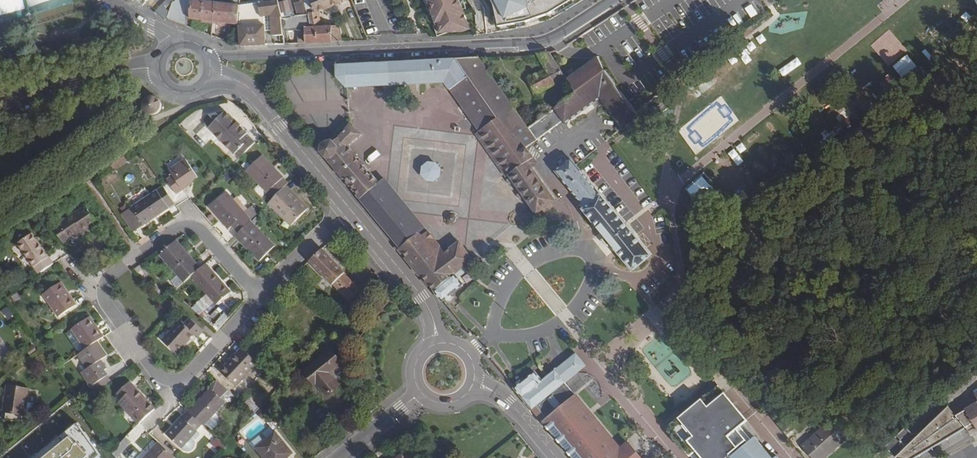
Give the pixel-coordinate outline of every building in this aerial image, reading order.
[(155,12),(165,17),(168,11),(166,8),(172,1),(171,0),(166,0),(155,12)] [(171,12),(168,19),(195,29),(194,20),(191,19),(192,1),(198,1),(198,0),(178,0),(174,2),(171,12)] [(308,15),(309,14),(315,12),(316,13),(348,0),(305,0),(308,15)] [(437,26),(452,23),(453,27),(462,26),(462,29),(471,29),(461,0),(427,0),(437,26)] [(494,5),(499,26),(526,21),(549,13),(571,0),(492,0),(494,5)] [(192,1),(191,19),(194,20),(213,21),(216,3),(209,2),(198,1),(192,1)] [(271,36),(282,34),(281,27),(279,27),(279,24),(278,18),(283,17),(280,5),(279,1),(260,3),(261,13),(239,16),(239,24),(239,25),(240,27),(241,45),(242,46),(259,45),(266,44),(265,31),(268,31),(270,31),(271,36)] [(290,2),(280,5),(283,17),(294,16),(290,2)] [(216,3),(213,21),(211,34),(218,37),(219,22),(239,24),(240,5),(231,4),(216,3)] [(249,5),(240,6),(239,16),(261,13),(260,3),(249,5)] [(299,37),(299,43),(333,41),(332,26),(310,27),(309,14),(308,15),(294,16),(283,17),(278,18),(279,24),(293,23),(293,26),(306,25),(306,37),(299,37)] [(332,26),(333,41),(343,41),(340,26),(332,26)] [(542,71),(552,86),(561,81),(566,78),(552,56),(550,52),(538,54),(546,69),(542,71)] [(576,93),(607,71),(597,56),(567,79),(576,93)] [(904,77),(918,66),(911,57),(897,68),(904,77)] [(445,83),(480,131),(510,174),(509,175),(527,201),(535,212),(541,208),(549,203),(554,198),(532,167),(528,161),(533,157),(534,157),(527,147),(537,139),(528,127),(480,58),(337,65),(337,77),(346,87),(347,87),(348,87),(359,86),(445,83)] [(576,93),(528,127),(537,139),(564,120),(565,122),(600,96),(623,127),(637,116),(635,114),(632,108),(620,92),(607,71),(576,93)] [(538,94),(552,86),(542,71),(529,79),(538,94)] [(161,102),(160,101),(158,99),(157,98),(155,97),(154,97),(152,97),(150,97),(149,98),(148,99),(145,101),(144,103),(144,104),(144,105),(144,107),(144,109),(144,110),(145,111),(146,113),(148,114),(149,115),(151,115),(153,115),(154,115),(156,115),(157,114),(159,113),(160,112),(161,111),(162,109),(162,107),(162,106),(161,103),(161,102)] [(234,154),(240,149),(245,153),(255,142),(247,134),(248,134),(240,126),(237,129),(233,126),(237,122),(226,111),(216,121),(213,119),(205,124),(234,154)] [(436,292),(437,291),(469,265),(474,260),(470,254),(460,241),(445,253),(440,257),(424,236),(421,233),(426,228),(385,178),(379,183),(355,154),(350,147),(349,146),(363,135),(351,125),(342,136),(334,142),(333,140),(327,141),(321,146),(321,153),(328,161),(328,160),(329,160),(330,160),(331,160),(332,160),(333,161),(338,168),(338,170),(338,171),(338,172),(337,173),(436,292)] [(476,134),(506,177),(509,175),(510,174),(480,131),(476,134)] [(263,156),(247,170),(273,199),(287,185),(289,183),(263,156)] [(528,161),(532,167),(537,163),(533,157),(528,161)] [(167,180),(177,195),(191,186),(190,183),(193,181),(199,177),(186,158),(169,170),(173,175),(167,180)] [(328,161),(337,173),(338,172),(338,171),(338,170),(338,168),(333,161),(332,160),(331,160),(330,160),(329,160),(328,160),(328,161)] [(583,210),(598,228),(601,232),(616,249),(619,254),(633,271),(651,256),(572,160),(556,172),(580,201),(586,208),(583,210)] [(423,167),(422,175),(427,181),(434,182),(441,177),(442,169),(437,163),(429,162),(423,167)] [(292,226),(310,208),(302,201),(301,203),(296,198),(298,196),(287,185),(273,199),(269,203),(292,226)] [(144,224),(145,225),(176,204),(164,186),(133,207),(133,208),(124,214),(135,231),(144,224)] [(229,230),(233,227),(238,234),(251,221),(252,220),(239,206),(227,192),(209,207),(229,230)] [(549,203),(541,208),(543,210),(544,211),(551,206),(550,205),(549,203)] [(97,223),(86,206),(54,228),(65,244),(82,231),(83,233),(97,223)] [(493,228),(486,207),(463,214),(470,236),(493,228)] [(449,219),(449,221),(450,222),(451,222),(452,223),(453,223),(454,223),(456,222),(456,221),(457,220),(457,219),(457,217),(456,216),(455,215),(454,215),(453,215),(451,215),(450,215),(449,217),(449,218),(449,219)] [(260,261),(276,246),(251,221),(238,234),(236,236),(260,261)] [(424,236),(440,257),(445,253),(429,232),(424,236)] [(33,233),(18,243),(40,274),(54,264),(33,233)] [(173,243),(160,255),(185,283),(192,277),(201,268),(177,240),(173,243)] [(332,285),(333,284),(351,303),(361,291),(345,273),(345,272),(323,249),(310,261),(332,285)] [(217,305),(231,292),(207,264),(201,268),(192,277),(217,305)] [(469,265),(437,291),(443,299),(461,284),(457,279),(469,270),(471,268),(469,265)] [(185,283),(179,276),(172,282),(178,289),(185,283)] [(59,317),(77,304),(62,282),(44,294),(59,317)] [(220,329),(227,316),(220,312),(212,325),(220,329)] [(91,316),(72,329),(85,349),(98,341),(104,337),(91,316)] [(195,334),(199,337),(205,331),(191,318),(184,324),(180,320),(162,340),(170,347),(177,354),(195,334)] [(65,334),(79,354),(85,349),(72,329),(65,334)] [(102,359),(108,355),(98,341),(85,349),(79,354),(77,355),(87,369),(81,373),(91,387),(95,385),(109,375),(105,370),(107,368),(102,359)] [(246,351),(242,347),(236,353),(240,357),(246,351)] [(342,363),(332,350),(304,371),(315,385),(317,384),(327,396),(340,385),(330,372),(342,363)] [(220,371),(237,387),(259,363),(246,351),(240,357),(236,353),(220,371)] [(523,397),(534,410),(543,421),(574,457),(642,457),(631,443),(629,441),(620,448),(566,381),(586,364),(577,353),(543,380),(523,397)] [(969,369),(940,396),(948,406),(976,379),(969,369)] [(522,382),(515,388),(523,397),(543,380),(535,372),(522,382)] [(112,380),(109,375),(95,385),(98,389),(112,380)] [(218,380),(210,388),(226,403),(231,402),(235,398),(229,392),(230,391),(218,380)] [(123,399),(119,402),(140,425),(141,423),(156,409),(131,381),(118,393),(123,399)] [(29,389),(7,386),(4,412),(6,412),(5,420),(22,422),(22,415),(25,415),(29,389)] [(667,429),(690,457),(696,452),(701,457),(772,457),(755,437),(752,440),(740,426),(747,421),(718,386),(688,412),(667,429)] [(85,388),(77,393),(80,398),(89,393),(85,388)] [(194,406),(192,404),(186,410),(188,411),(202,424),(204,426),(206,425),(216,414),(226,403),(210,388),(194,406)] [(249,399),(244,404),(254,414),(259,409),(249,399)] [(956,416),(966,428),(973,423),(976,430),(976,403),(966,410),(956,416)] [(922,434),(912,434),(906,428),(886,447),(895,457),(897,457),(914,457),(966,428),(956,416),(949,407),(922,434)] [(262,408),(256,414),(263,420),(269,414),(262,408)] [(315,413),(320,419),(325,415),(320,409),(315,413)] [(198,430),(197,429),(202,424),(188,411),(166,434),(173,441),(182,448),(192,437),(198,430)] [(216,414),(206,425),(212,430),(218,425),(219,422),(219,419),(218,416),(216,414)] [(832,419),(801,447),(811,457),(825,457),(848,437),(832,419)] [(87,422),(79,427),(83,433),(91,428),(87,422)] [(304,424),(294,427),(296,433),(306,431),(304,424)] [(265,457),(287,457),(289,457),(286,453),(290,450),(276,432),(264,441),(257,447),(265,457)] [(259,435),(249,443),(254,449),(257,447),(264,441),(259,435)] [(133,443),(126,437),(115,449),(121,456),(133,443)] [(192,437),(182,448),(182,450),(183,451),(187,452),(192,451),(195,448),(195,443),(194,439),(192,437)] [(217,438),(210,445),(219,453),(225,446),(217,438)] [(175,457),(160,442),(145,457),(174,457),(175,457)]
